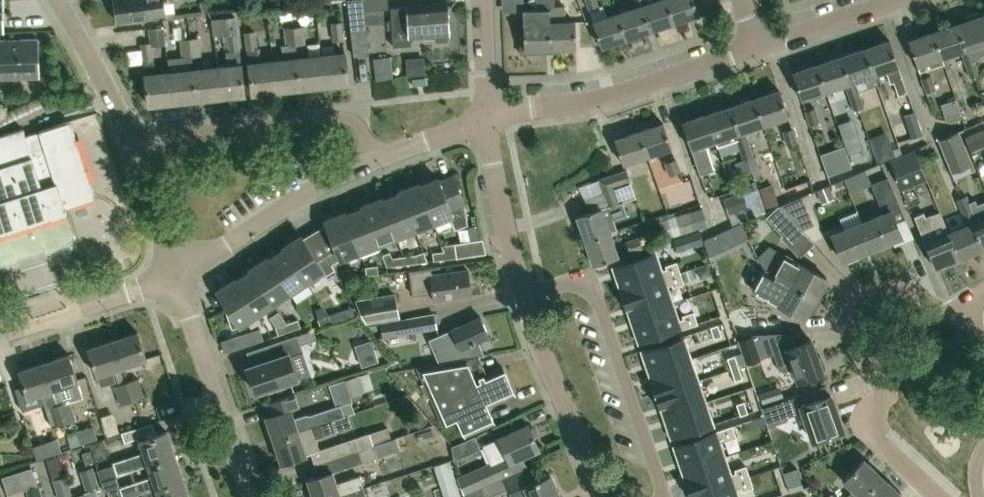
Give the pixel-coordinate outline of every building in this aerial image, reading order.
[(165,13),(163,0),(166,0),(114,0),(117,20),(165,13)] [(209,11),(206,0),(204,0),(200,1),(203,12),(209,11)] [(387,0),(348,0),(354,53),(368,52),(363,8),(387,6),(387,0)] [(520,37),(520,53),(536,53),(536,49),(550,48),(549,0),(538,0),(538,9),(523,9),(524,37),(520,37)] [(550,48),(576,47),(575,21),(565,21),(564,5),(553,5),(553,0),(549,0),(550,48)] [(598,6),(596,0),(586,0),(589,9),(598,6)] [(651,30),(640,0),(635,0),(638,7),(618,13),(627,38),(651,30)] [(651,30),(675,22),(667,0),(640,0),(651,30)] [(675,22),(699,14),(694,0),(667,0),(675,22)] [(449,34),(447,1),(407,3),(407,4),(391,5),(392,19),(387,19),(388,27),(392,27),(393,44),(411,43),(410,36),(436,34),(436,40),(447,39),(447,34),(449,34)] [(627,38),(618,13),(607,17),(604,7),(590,12),(593,22),(602,47),(627,38)] [(969,19),(959,23),(967,48),(963,49),(968,62),(976,59),(976,61),(983,54),(983,19),(983,15),(981,15),(980,11),(968,15),(969,19)] [(237,32),(235,16),(211,19),(213,35),(227,33),(229,51),(226,51),(227,65),(217,66),(221,95),(245,93),(242,63),(241,61),(238,32),(237,32)] [(333,40),(344,39),(342,21),(331,22),(333,40)] [(943,56),(963,49),(967,48),(959,23),(934,31),(943,56)] [(165,43),(163,25),(159,25),(149,26),(151,42),(152,45),(165,43)] [(294,26),(296,45),(305,44),(305,42),(304,25),(303,25),(294,26)] [(276,89),(300,86),(297,57),(296,45),(294,26),(284,27),(285,44),(281,45),(282,59),(273,60),(276,89)] [(245,31),(252,91),(276,88),(273,60),(273,59),(261,61),(260,46),(257,46),(255,30),(245,31)] [(919,71),(944,63),(942,57),(943,56),(934,31),(910,39),(918,65),(917,65),(919,71)] [(191,56),(201,54),(199,36),(189,38),(191,56)] [(9,77),(38,76),(37,38),(0,39),(0,82),(6,82),(9,77)] [(193,69),(191,56),(189,38),(179,39),(181,57),(180,59),(181,70),(170,71),(173,101),(197,98),(193,69)] [(908,91),(899,65),(891,40),(866,48),(878,84),(879,84),(875,73),(886,69),(891,82),(895,81),(899,94),(908,91)] [(156,73),(155,63),(154,60),(152,45),(151,42),(140,43),(142,61),(143,61),(144,74),(145,74),(148,103),(173,101),(170,71),(156,73)] [(878,84),(866,48),(842,56),(851,81),(855,80),(859,90),(863,89),(878,84)] [(324,84),(349,81),(345,52),(321,54),(324,84)] [(321,54),(311,56),(297,57),(300,86),(324,84),(321,54)] [(392,78),(390,56),(374,58),(376,80),(392,78)] [(851,81),(842,56),(818,64),(827,89),(846,83),(850,96),(859,93),(859,91),(859,90),(855,80),(851,81)] [(972,76),(981,73),(976,61),(976,59),(968,62),(972,76)] [(803,98),(827,89),(818,64),(794,73),(803,98)] [(197,98),(221,95),(217,66),(193,69),(197,98)] [(927,91),(937,88),(933,75),(923,78),(927,91)] [(764,123),(789,115),(780,90),(756,98),(764,123)] [(855,110),(864,106),(859,93),(850,96),(855,110)] [(966,95),(951,98),(954,119),(969,116),(966,95)] [(749,158),(754,156),(745,130),(764,123),(756,98),(732,106),(749,158)] [(749,158),(732,106),(708,114),(716,139),(719,145),(738,139),(745,159),(749,158)] [(811,124),(820,121),(816,108),(807,111),(811,124)] [(910,137),(923,133),(915,110),(903,114),(910,137)] [(700,174),(710,171),(705,158),(711,156),(706,142),(716,139),(708,114),(683,122),(692,147),(696,160),(700,174)] [(70,120),(25,135),(23,128),(0,135),(0,264),(6,264),(11,263),(18,261),(17,258),(44,249),(45,253),(55,248),(59,246),(69,240),(75,236),(65,206),(95,197),(70,120)] [(648,154),(672,146),(663,121),(639,129),(648,154)] [(789,145),(797,142),(793,128),(784,131),(789,145)] [(624,163),(648,154),(639,129),(615,138),(624,163)] [(953,172),(972,164),(968,156),(959,132),(940,140),(953,172)] [(878,162),(896,155),(892,142),(873,149),(878,162)] [(927,179),(914,149),(889,159),(902,190),(927,179)] [(668,175),(679,171),(675,158),(664,162),(668,175)] [(610,232),(618,229),(614,219),(623,216),(618,203),(636,197),(626,169),(599,178),(608,204),(577,215),(585,240),(610,231),(610,232)] [(872,182),(867,169),(846,177),(851,191),(872,182)] [(464,203),(453,175),(439,181),(438,177),(419,184),(418,182),(433,222),(450,216),(455,229),(468,224),(464,203)] [(896,220),(905,217),(906,216),(889,175),(888,176),(872,182),(885,213),(864,221),(875,247),(892,240),(903,236),(896,220)] [(415,229),(433,222),(418,182),(399,190),(415,229)] [(834,198),(831,190),(828,184),(816,190),(822,203),(834,198)] [(415,229),(399,190),(400,192),(383,199),(382,197),(381,197),(396,237),(415,229)] [(746,204),(742,192),(724,198),(729,213),(748,206),(747,204),(746,204)] [(802,229),(814,224),(802,195),(779,205),(802,229)] [(967,196),(959,199),(964,213),(974,209),(979,221),(974,224),(983,248),(983,202),(978,205),(976,200),(969,203),(967,196)] [(380,249),(380,248),(379,244),(396,237),(381,197),(362,204),(380,249)] [(380,249),(362,204),(363,207),(346,214),(345,211),(344,211),(361,256),(380,249)] [(782,234),(795,222),(779,205),(766,217),(782,234)] [(694,229),(708,225),(702,208),(689,212),(694,229)] [(960,258),(983,248),(974,224),(979,221),(974,209),(964,213),(970,225),(950,233),(960,258)] [(361,256),(344,211),(325,219),(336,248),(327,254),(332,264),(335,270),(335,269),(332,262),(359,251),(361,256)] [(927,217),(925,212),(915,216),(936,268),(960,258),(950,233),(943,216),(935,219),(933,214),(927,217)] [(844,260),(875,247),(864,221),(833,234),(844,260)] [(470,241),(480,239),(478,225),(468,226),(470,241)] [(594,264),(618,255),(610,232),(610,231),(585,240),(594,264)] [(317,259),(301,234),(284,246),(307,281),(324,270),(327,275),(335,270),(332,264),(327,254),(317,259)] [(629,253),(642,248),(638,236),(625,240),(629,253)] [(445,258),(457,257),(455,243),(442,245),(444,251),(445,258)] [(307,281),(284,246),(283,246),(284,248),(269,258),(268,256),(267,257),(290,292),(307,281)] [(434,260),(445,258),(444,251),(433,252),(434,260)] [(405,264),(404,256),(392,258),(390,252),(382,255),(387,266),(393,265),(405,264)] [(404,256),(405,264),(417,262),(427,261),(424,252),(416,254),(404,256)] [(620,292),(680,272),(677,261),(665,265),(666,268),(660,270),(654,252),(613,266),(622,291),(620,292)] [(828,278),(802,263),(798,261),(797,263),(784,256),(774,274),(773,275),(776,277),(776,276),(790,284),(816,298),(828,278)] [(274,303),(290,292),(267,257),(250,267),(274,303)] [(366,275),(378,273),(377,265),(365,267),(366,275)] [(274,303),(250,267),(250,268),(251,270),(236,280),(235,278),(234,278),(257,314),(274,303)] [(430,274),(429,267),(409,270),(413,294),(432,291),(433,301),(471,295),(467,269),(430,274)] [(816,298),(790,284),(776,276),(776,277),(773,275),(774,274),(767,270),(755,291),(779,304),(805,318),(816,298)] [(684,283),(680,272),(620,292),(625,308),(628,308),(631,317),(672,303),(666,286),(672,284),(673,287),(684,283)] [(232,328),(240,325),(257,314),(234,278),(217,290),(228,307),(226,309),(232,328)] [(699,305),(725,297),(722,286),(696,294),(699,305)] [(366,323),(400,317),(395,292),(355,299),(366,323)] [(677,320),(672,303),(631,317),(640,343),(698,323),(694,311),(682,315),(683,318),(677,320)] [(382,338),(437,328),(434,312),(379,322),(382,338)] [(320,326),(332,323),(329,315),(318,319),(320,326)] [(450,361),(466,359),(461,347),(489,335),(481,316),(450,329),(451,330),(439,335),(450,361)] [(289,330),(301,326),(298,319),(286,323),(289,330)] [(278,334),(289,330),(286,323),(275,327),(278,334)] [(296,377),(288,352),(301,348),(300,344),(316,339),(316,337),(313,329),(270,343),(275,357),(247,366),(255,391),(268,386),(269,390),(285,385),(283,381),(296,377)] [(121,366),(146,359),(138,331),(113,339),(121,366)] [(244,346),(240,334),(222,340),(226,352),(244,346)] [(690,358),(683,336),(642,350),(650,372),(690,358)] [(753,341),(759,355),(771,350),(765,336),(753,341)] [(116,381),(112,369),(121,366),(113,339),(88,347),(96,374),(97,374),(101,386),(116,381)] [(819,358),(813,340),(788,349),(800,381),(824,372),(824,370),(826,369),(827,366),(824,360),(822,357),(819,358)] [(63,422),(75,418),(69,398),(82,394),(69,353),(44,361),(57,403),(63,422)] [(471,367),(467,358),(466,359),(450,361),(417,367),(424,383),(421,384),(427,398),(430,397),(442,424),(449,421),(450,425),(458,421),(465,436),(494,423),(484,399),(496,394),(499,400),(515,393),(503,367),(487,374),(482,362),(471,367)] [(698,380),(690,358),(650,372),(653,381),(650,382),(655,394),(698,380)] [(57,403),(44,361),(19,369),(26,393),(28,397),(31,395),(41,392),(46,407),(52,426),(63,422),(57,403)] [(715,365),(718,372),(725,369),(723,362),(715,365)] [(769,386),(780,385),(778,369),(768,369),(769,386)] [(365,390),(360,374),(338,382),(343,397),(365,390)] [(728,375),(719,378),(722,387),(730,383),(728,375)] [(138,377),(126,381),(132,400),(144,395),(138,377)] [(705,401),(698,380),(655,394),(659,407),(661,407),(664,415),(705,401)] [(132,400),(126,381),(114,385),(120,404),(132,400)] [(818,387),(808,390),(801,393),(781,400),(787,416),(804,411),(814,441),(845,430),(832,395),(822,398),(818,387)] [(294,417),(291,408),(299,406),(294,392),(267,401),(272,414),(265,416),(273,439),(312,426),(345,415),(341,403),(310,414),(305,413),(294,417)] [(713,424),(705,401),(664,415),(672,438),(713,424)] [(740,408),(732,411),(735,418),(743,415),(740,408)] [(312,426),(273,439),(280,462),(320,449),(316,438),(336,431),(332,419),(312,426)] [(769,447),(800,437),(795,421),(764,431),(769,447)] [(464,492),(522,467),(518,457),(539,448),(529,425),(484,444),(494,467),(482,472),(477,470),(458,478),(464,492)] [(732,425),(674,445),(683,471),(724,457),(718,440),(724,438),(725,441),(736,437),(732,425)] [(369,432),(353,438),(357,450),(373,445),(373,444),(392,438),(388,426),(369,432)] [(125,442),(136,438),(133,429),(121,432),(125,442)] [(85,444),(80,430),(68,435),(72,448),(85,444)] [(100,480),(147,464),(175,455),(167,431),(139,440),(143,451),(113,462),(114,464),(97,470),(100,480)] [(357,450),(353,438),(325,447),(329,460),(329,459),(348,453),(357,450)] [(94,457),(107,453),(103,440),(90,444),(94,457)] [(49,455),(46,443),(33,447),(36,459),(49,455)] [(373,445),(357,450),(348,453),(329,459),(333,471),(377,456),(373,445)] [(86,464),(93,462),(90,450),(82,452),(86,464)] [(175,455),(147,464),(152,476),(120,486),(118,487),(122,496),(125,496),(183,477),(175,455)] [(729,474),(724,457),(683,471),(686,480),(684,481),(689,496),(749,476),(746,465),(734,469),(735,472),(729,474)] [(884,477),(865,460),(845,481),(855,491),(850,496),(866,496),(884,477)] [(96,488),(99,487),(93,466),(80,470),(86,491),(84,492),(85,496),(99,496),(96,488)] [(31,467),(0,476),(6,494),(26,488),(29,496),(41,496),(31,467)] [(526,467),(462,495),(463,496),(494,496),(509,490),(512,496),(525,496),(529,495),(530,496),(561,496),(550,473),(532,481),(526,467)] [(363,487),(360,475),(337,483),(333,471),(318,476),(308,479),(313,496),(331,496),(363,487)] [(72,496),(66,475),(52,479),(58,496),(68,496),(72,496)] [(749,476),(689,496),(691,496),(692,496),(737,496),(735,490),(741,488),(742,491),(753,487),(749,476)] [(183,477),(125,496),(190,496),(183,477)] [(903,494),(884,477),(866,496),(900,496),(903,494)] [(366,496),(363,487),(331,496),(364,496),(366,496)]
